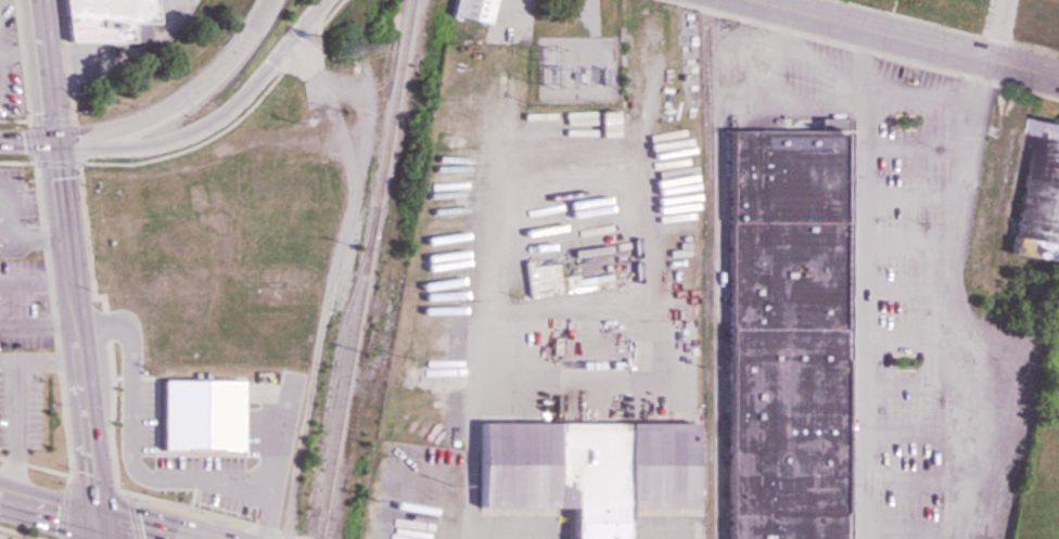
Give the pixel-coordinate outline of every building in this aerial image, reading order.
[(69,41),(136,43),(133,22),(154,22),(152,0),(63,0),(69,41)] [(450,14),(454,0),(494,0),(488,23),(450,14)] [(389,31),(390,14),(380,13),(378,30),(389,31)] [(1028,118),(1007,256),(1055,264),(1058,234),(1058,123),(1028,118)] [(835,131),(839,538),(722,538),(719,132),(835,131)] [(162,377),(161,448),(240,449),(241,378),(162,377)] [(1050,421),(1058,423),(1058,390),(1057,390),(1050,421)] [(563,508),(563,526),(554,526),(554,538),(629,538),(629,508),(694,508),(694,423),(472,422),(472,508),(563,508)]
